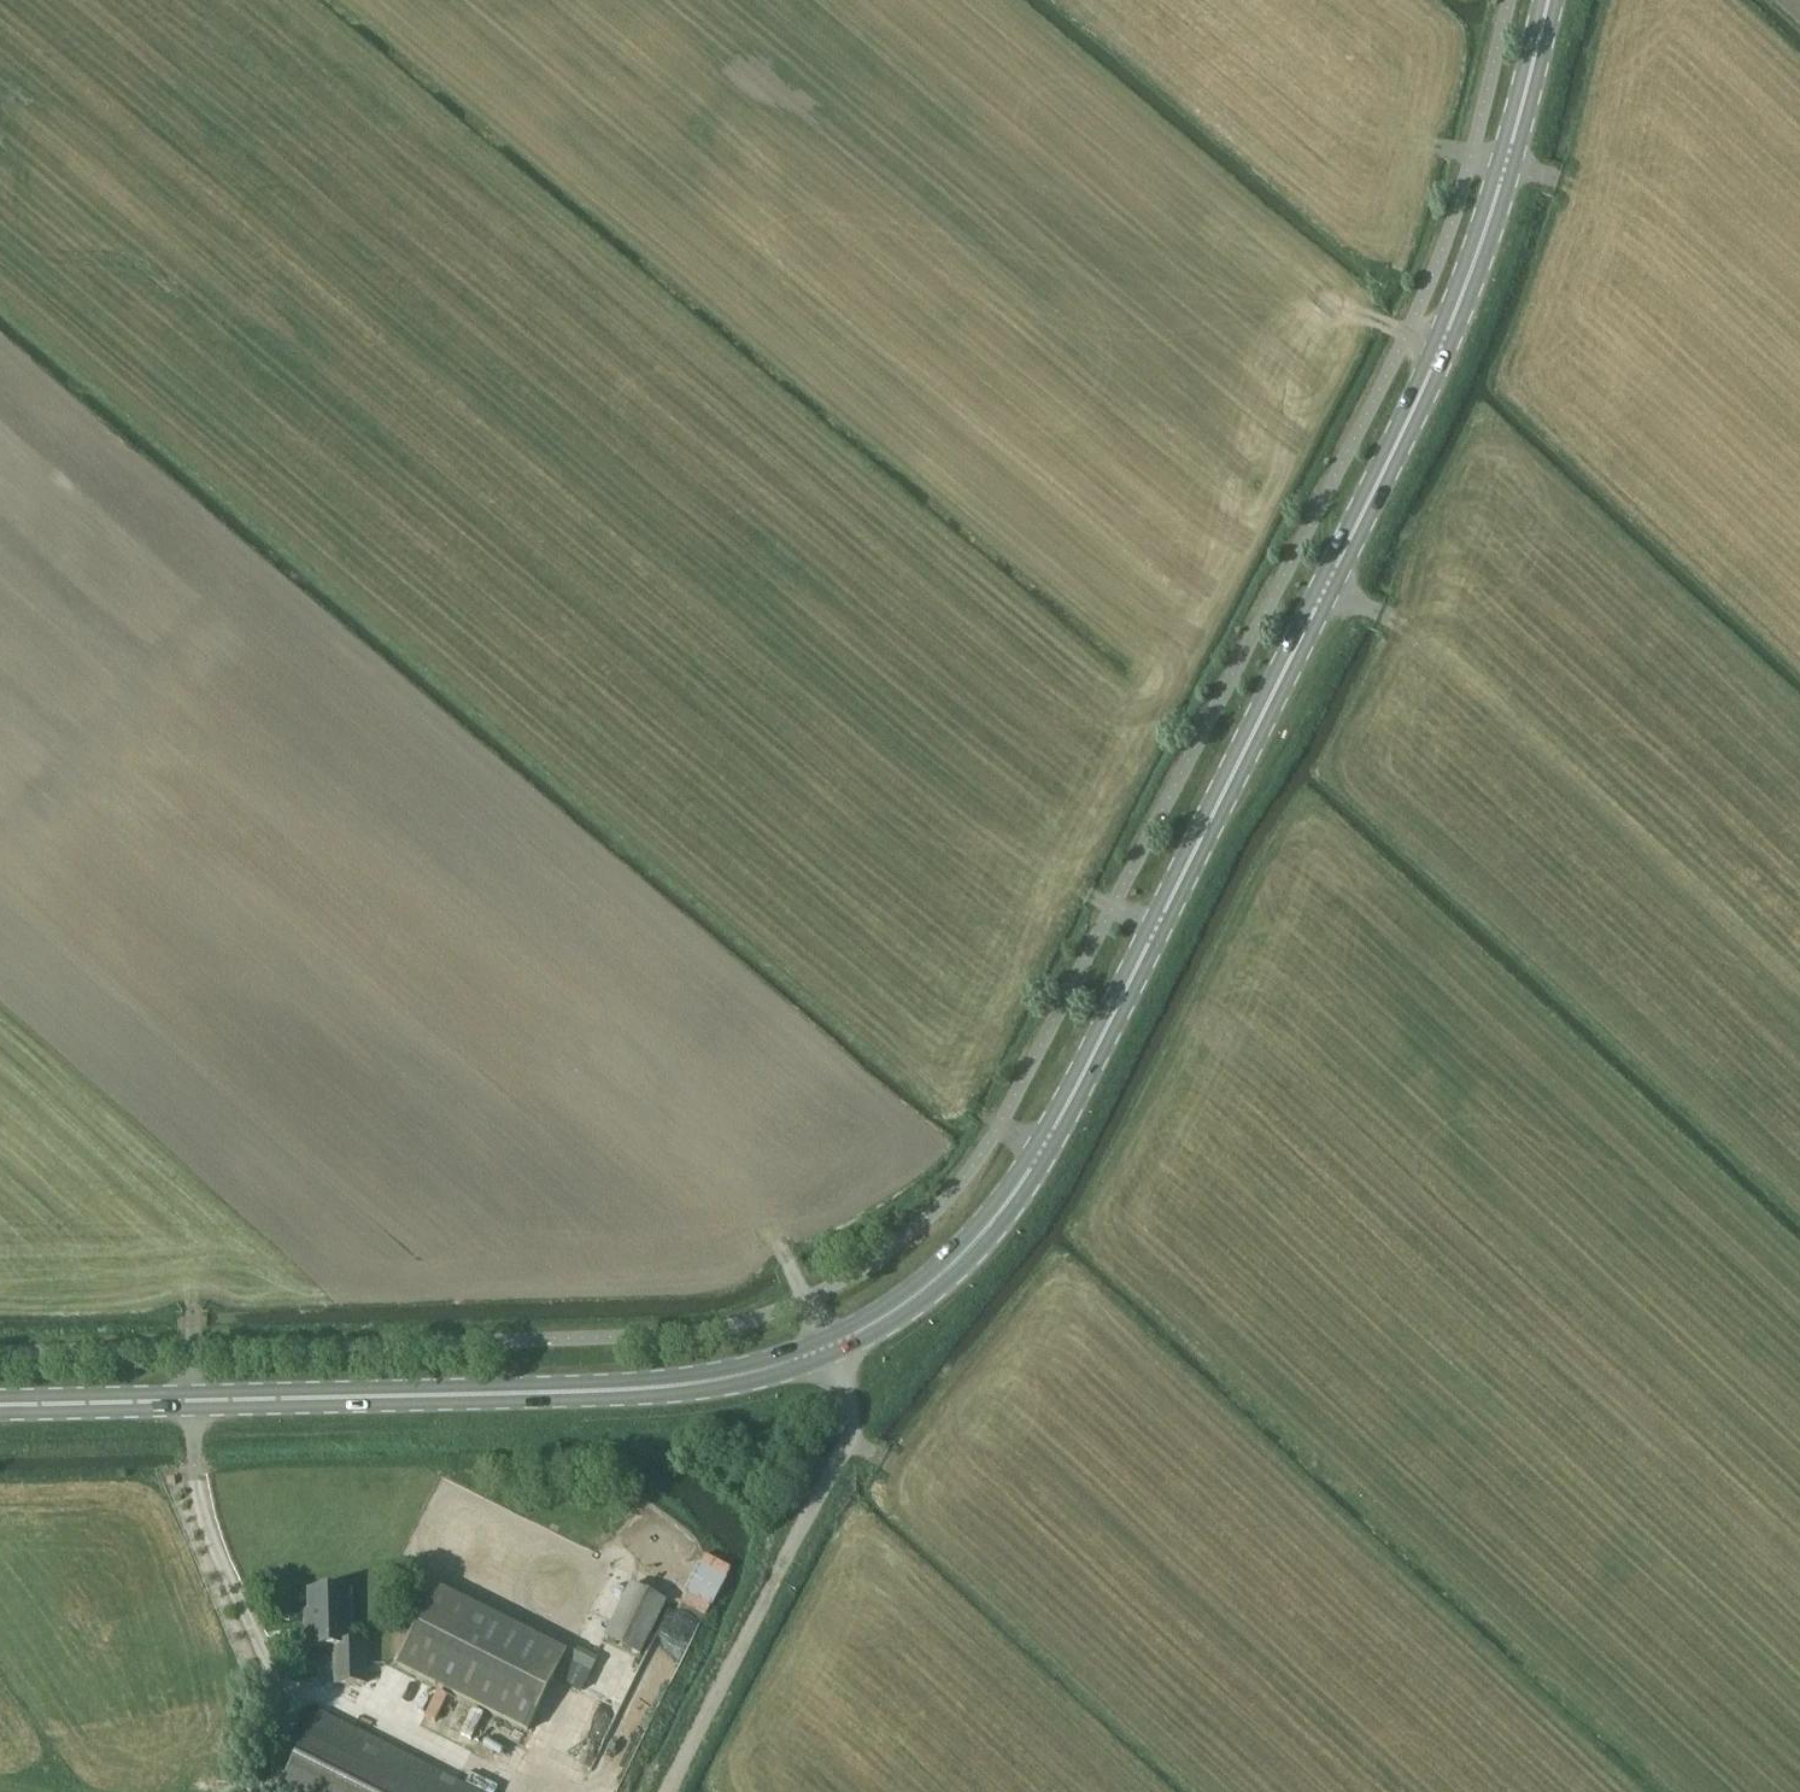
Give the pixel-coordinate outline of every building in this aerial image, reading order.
[(641,1654),(667,1602),(631,1584),(606,1637),(641,1654)] [(438,1587),(400,1665),(529,1730),(563,1660),(590,1673),(596,1662),(569,1648),(567,1652),(438,1587)] [(366,1684),(365,1644),(351,1644),(348,1590),(311,1591),(311,1625),(307,1625),(307,1648),(337,1648),(337,1685),(366,1684)] [(320,1712),(280,1791),(481,1791),(320,1712)]
